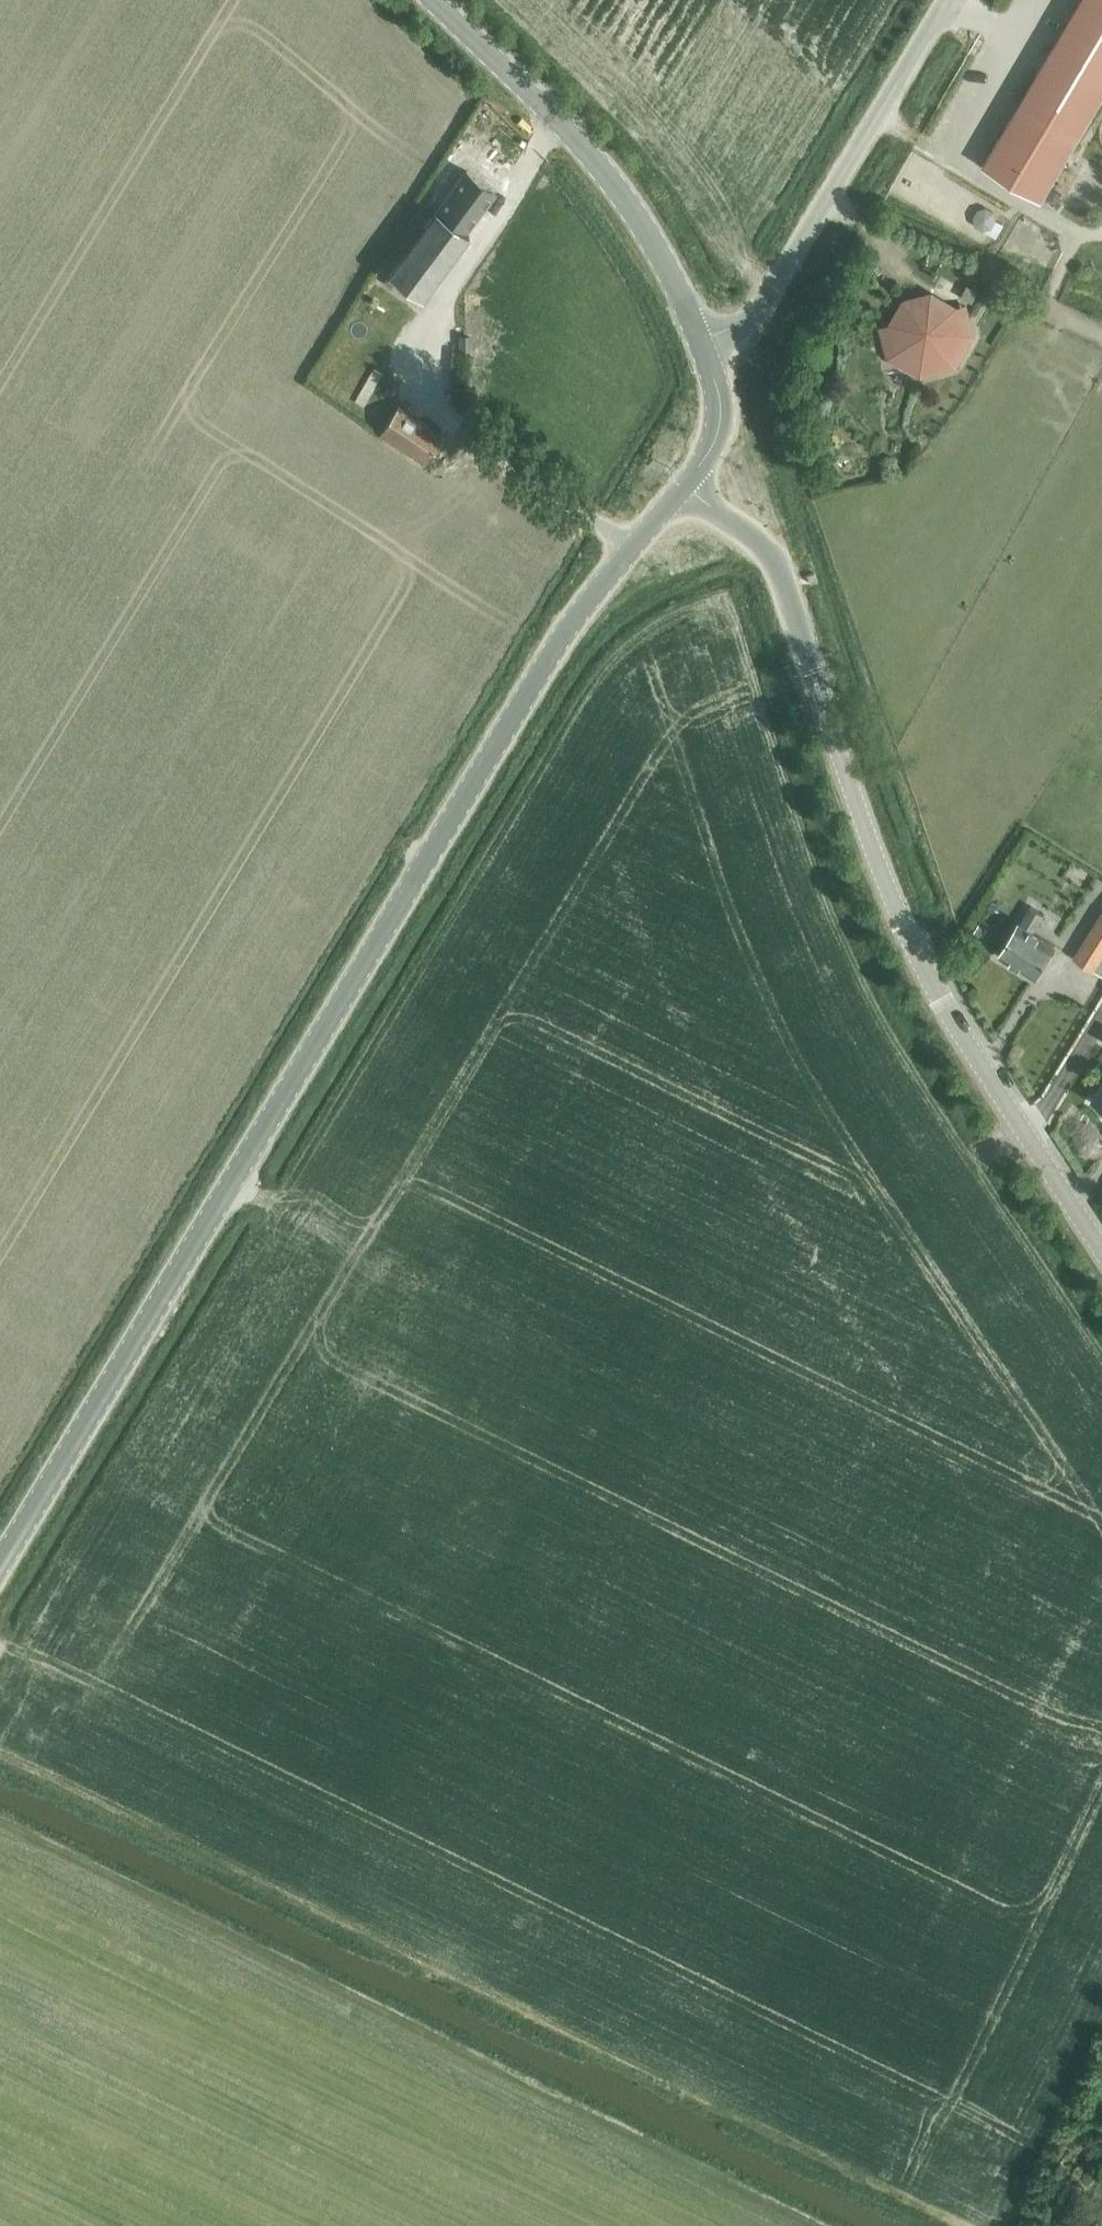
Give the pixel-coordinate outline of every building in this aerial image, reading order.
[(982,165),(1041,199),(1101,97),(1101,0),(1080,0),(982,165)] [(466,169),(437,208),(439,209),(464,227),(465,228),(494,190),(466,169)] [(407,271),(434,286),(460,241),(433,226),(407,271)] [(904,301),(890,324),(897,350),(920,363),(946,356),(959,333),(953,307),(951,306),(930,294),(904,301)] [(380,432),(423,461),(442,434),(399,404),(380,432)] [(999,952),(1036,976),(1056,945),(1035,931),(1044,916),(1029,906),(999,952)] [(1094,967),(1101,954),(1101,911),(1073,954),(1094,967)] [(1101,1103),(1101,1084),(1094,1098),(1101,1103)]
